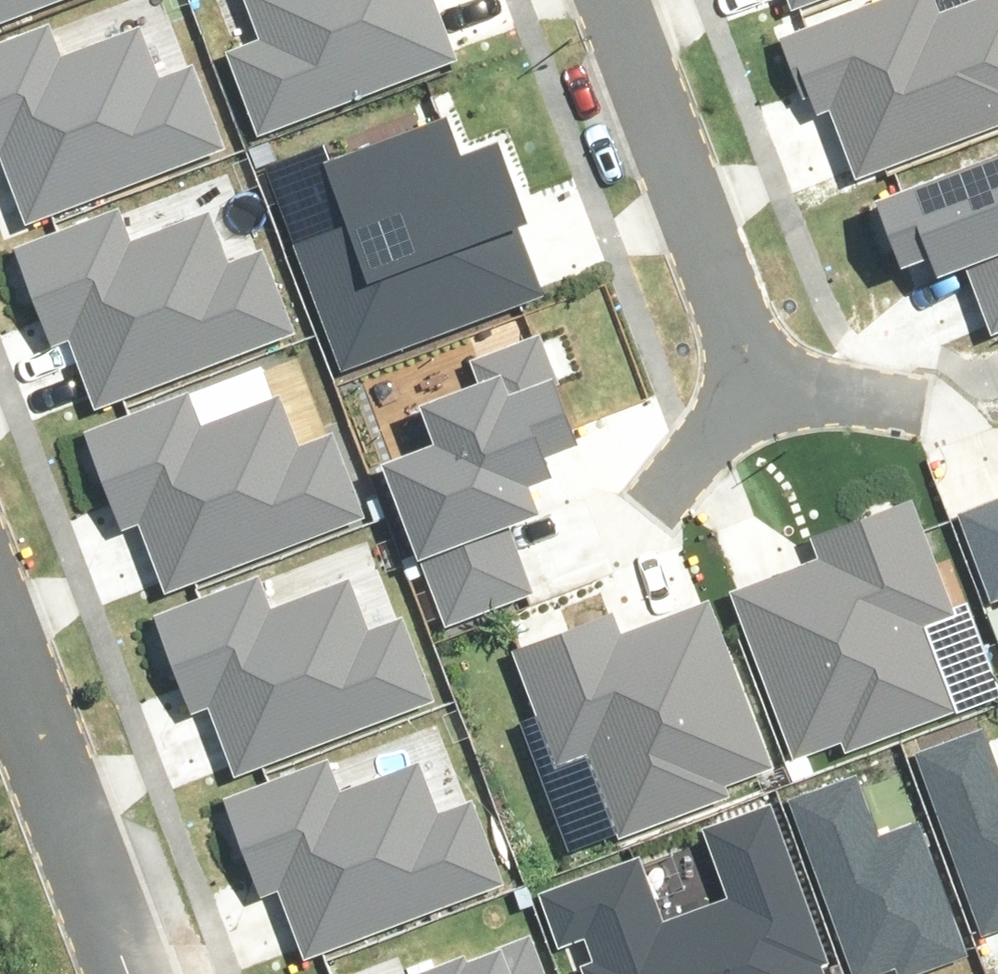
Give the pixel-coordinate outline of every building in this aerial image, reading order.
[(36,0),(0,0),(0,13),(36,0)] [(471,58),(450,0),(260,0),(272,32),(233,47),(266,134),(471,58)] [(816,108),(833,101),(861,172),(997,119),(997,0),(962,0),(944,7),(941,0),(850,0),(784,26),(816,108)] [(23,215),(228,139),(195,51),(157,66),(139,18),(59,48),(47,16),(0,33),(0,154),(23,215)] [(267,158),(350,363),(550,283),(521,210),(531,207),(504,140),(464,156),(445,109),(334,153),(326,134),(267,158)] [(902,256),(935,243),(943,264),(973,253),(996,314),(997,313),(997,147),(878,193),(902,256)] [(69,333),(95,401),(300,325),(267,238),(228,252),(211,205),(131,234),(119,202),(17,240),(54,338),(69,333)] [(395,455),(453,607),(524,580),(499,517),(539,502),(530,479),(558,468),(551,449),(590,434),(545,315),(467,345),(476,369),(422,389),(441,437),(395,455)] [(137,509),(162,579),(368,502),(335,415),(296,429),(278,382),(199,411),(186,379),(85,417),(122,515),(137,509)] [(963,503),(995,590),(997,589),(997,491),(963,503)] [(932,611),(960,601),(921,492),(829,525),(834,538),(733,574),(796,747),(847,729),(850,739),(964,698),(932,611)] [(213,698),(239,767),(445,691),(412,604),(373,618),(355,570),(276,600),(264,568),(162,605),(199,704),(213,698)] [(524,638),(564,747),(592,737),(623,825),(737,784),(733,774),(784,756),(722,583),(622,619),(617,605),(524,638)] [(979,921),(997,915),(997,764),(980,712),(913,736),(979,921)] [(281,880),(306,949),(512,873),(479,786),(440,800),(422,752),(343,782),(331,750),(229,788),(266,886),(281,880)] [(795,785),(861,970),(895,958),(900,971),(973,945),(924,809),(884,823),(862,761),(795,785)] [(543,884),(564,938),(589,929),(597,951),(581,957),(587,973),(839,973),(771,796),(702,822),(726,886),(666,909),(642,846),(543,884)] [(398,973),(550,973),(533,926),(398,973)]
